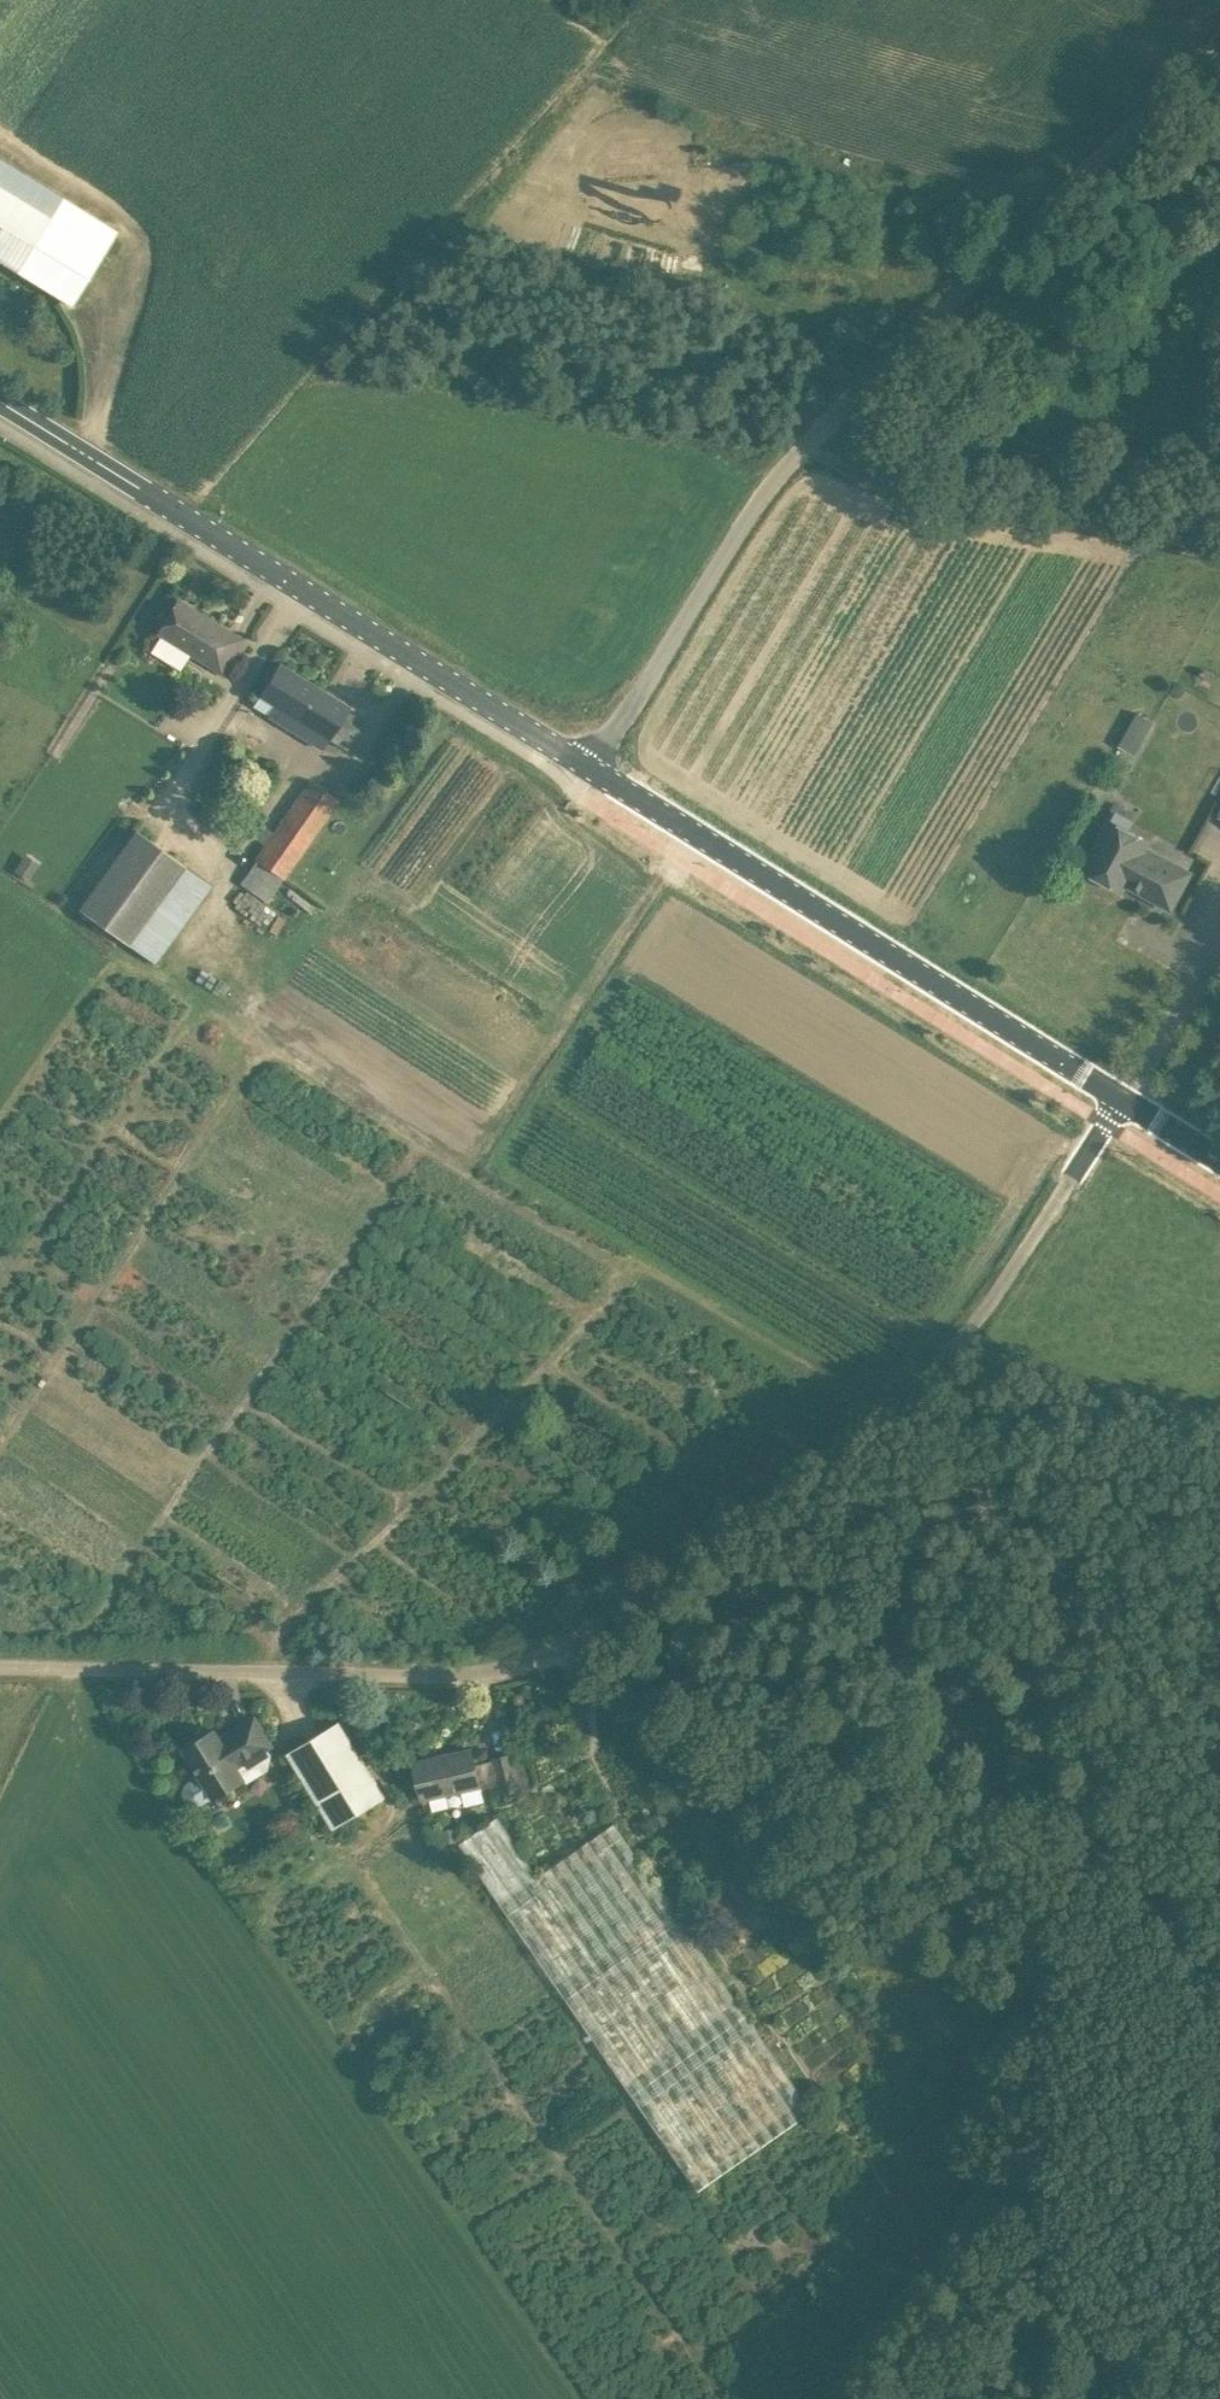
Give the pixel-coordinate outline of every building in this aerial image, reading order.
[(19,270),(64,196),(0,157),(0,259),(19,270)] [(178,599),(157,635),(225,676),(246,641),(232,632),(178,599)] [(279,662),(259,693),(275,703),(269,712),(324,747),(331,736),(347,746),(365,720),(347,709),(350,705),(279,662)] [(1155,720),(1138,711),(1131,723),(1148,733),(1155,720)] [(267,901),(338,798),(311,779),(239,882),(267,901)] [(1110,819),(1083,868),(1123,889),(1126,883),(1172,907),(1191,872),(1146,847),(1150,840),(1110,819)] [(129,942),(185,862),(133,826),(77,906),(129,942)] [(185,1746),(197,1766),(200,1772),(189,1779),(184,1784),(183,1791),(185,1797),(189,1801),(195,1804),(199,1803),(204,1801),(244,1777),(238,1766),(252,1756),(272,1743),(256,1716),(221,1737),(215,1727),(185,1746)] [(288,1751),(301,1772),(334,1826),(385,1794),(340,1719),(288,1751)] [(414,1760),(423,1797),(462,1788),(466,1804),(486,1800),(483,1787),(498,1783),(500,1791),(523,1786),(514,1749),(492,1755),(493,1760),(475,1764),(471,1747),(414,1760)] [(499,1815),(461,1842),(699,2188),(814,2108),(615,1820),(538,1873),(499,1815)] [(459,1840),(458,1826),(442,1828),(443,1841),(459,1840)]
